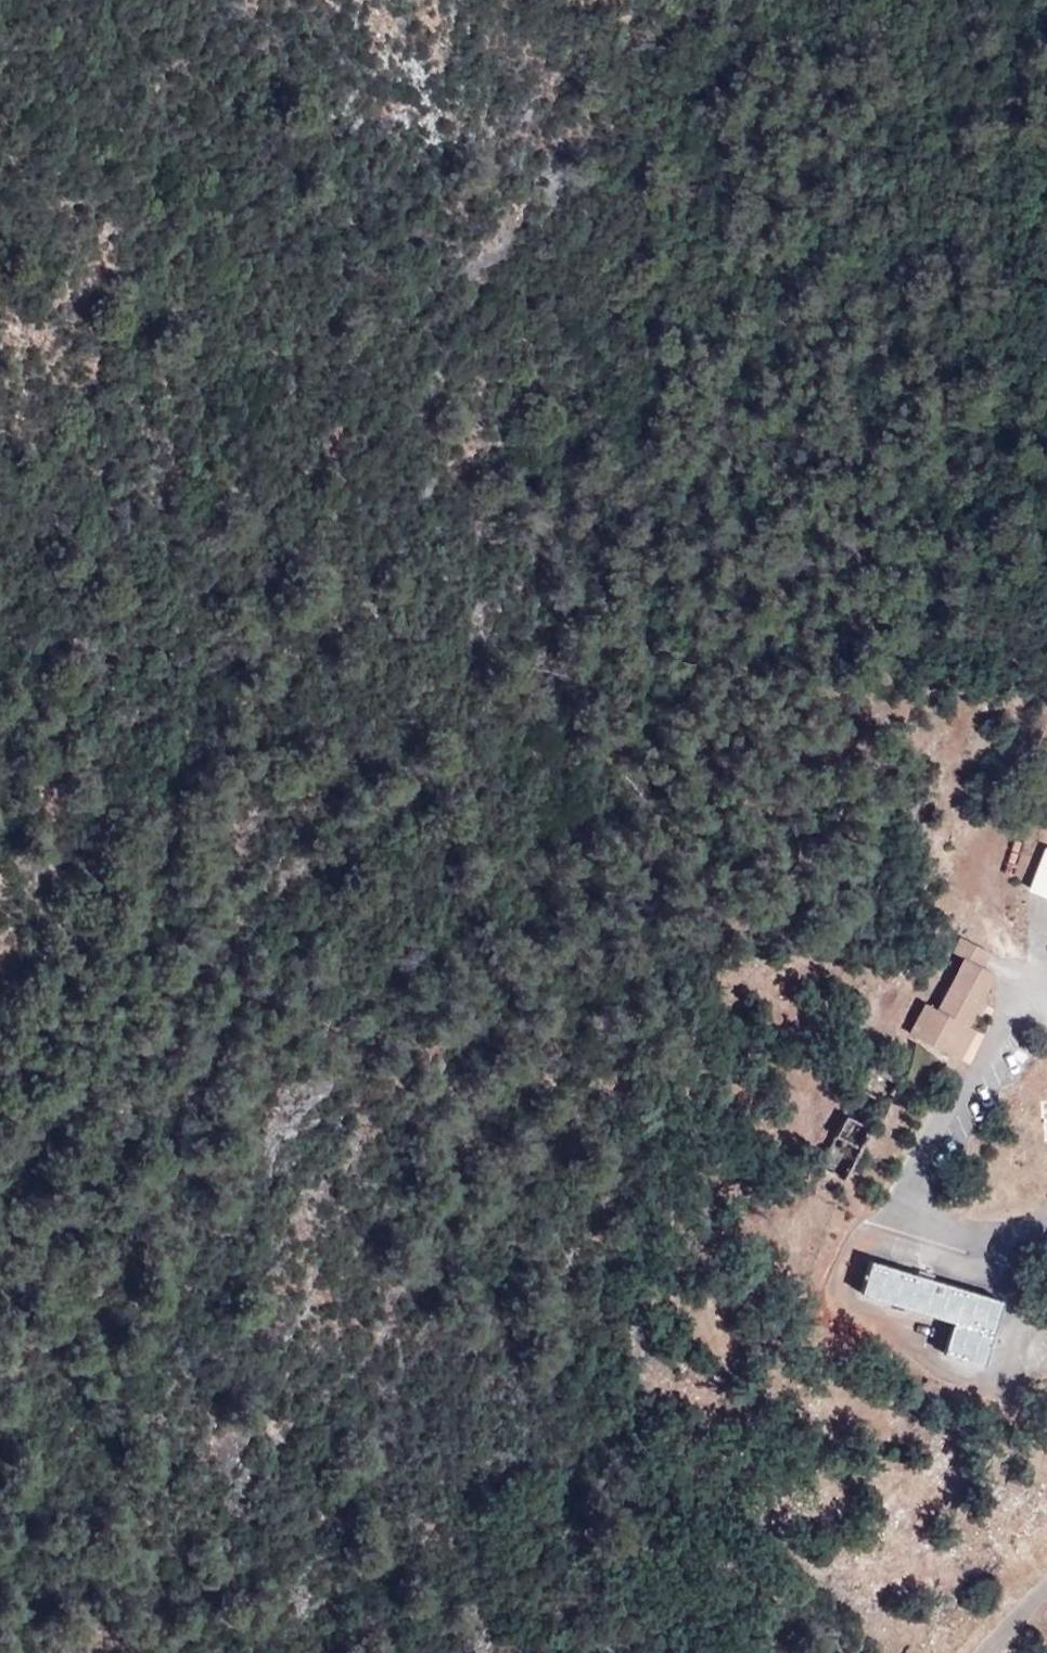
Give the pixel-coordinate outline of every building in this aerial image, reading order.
[(1031,898),(1046,903),(1046,859),(1031,898)] [(977,1022),(994,986),(1003,966),(994,961),(998,952),(968,936),(957,957),(966,962),(927,1036),(964,1054),(965,1054),(980,1024),(977,1022)] [(886,1124),(897,1103),(868,1084),(856,1105),(886,1124)] [(854,1145),(866,1123),(845,1111),(832,1133),(854,1145)] [(834,1153),(858,1169),(865,1155),(841,1140),(834,1153)] [(862,1328),(947,1349),(998,1362),(1016,1289),(877,1254),(870,1289),(862,1328)]
